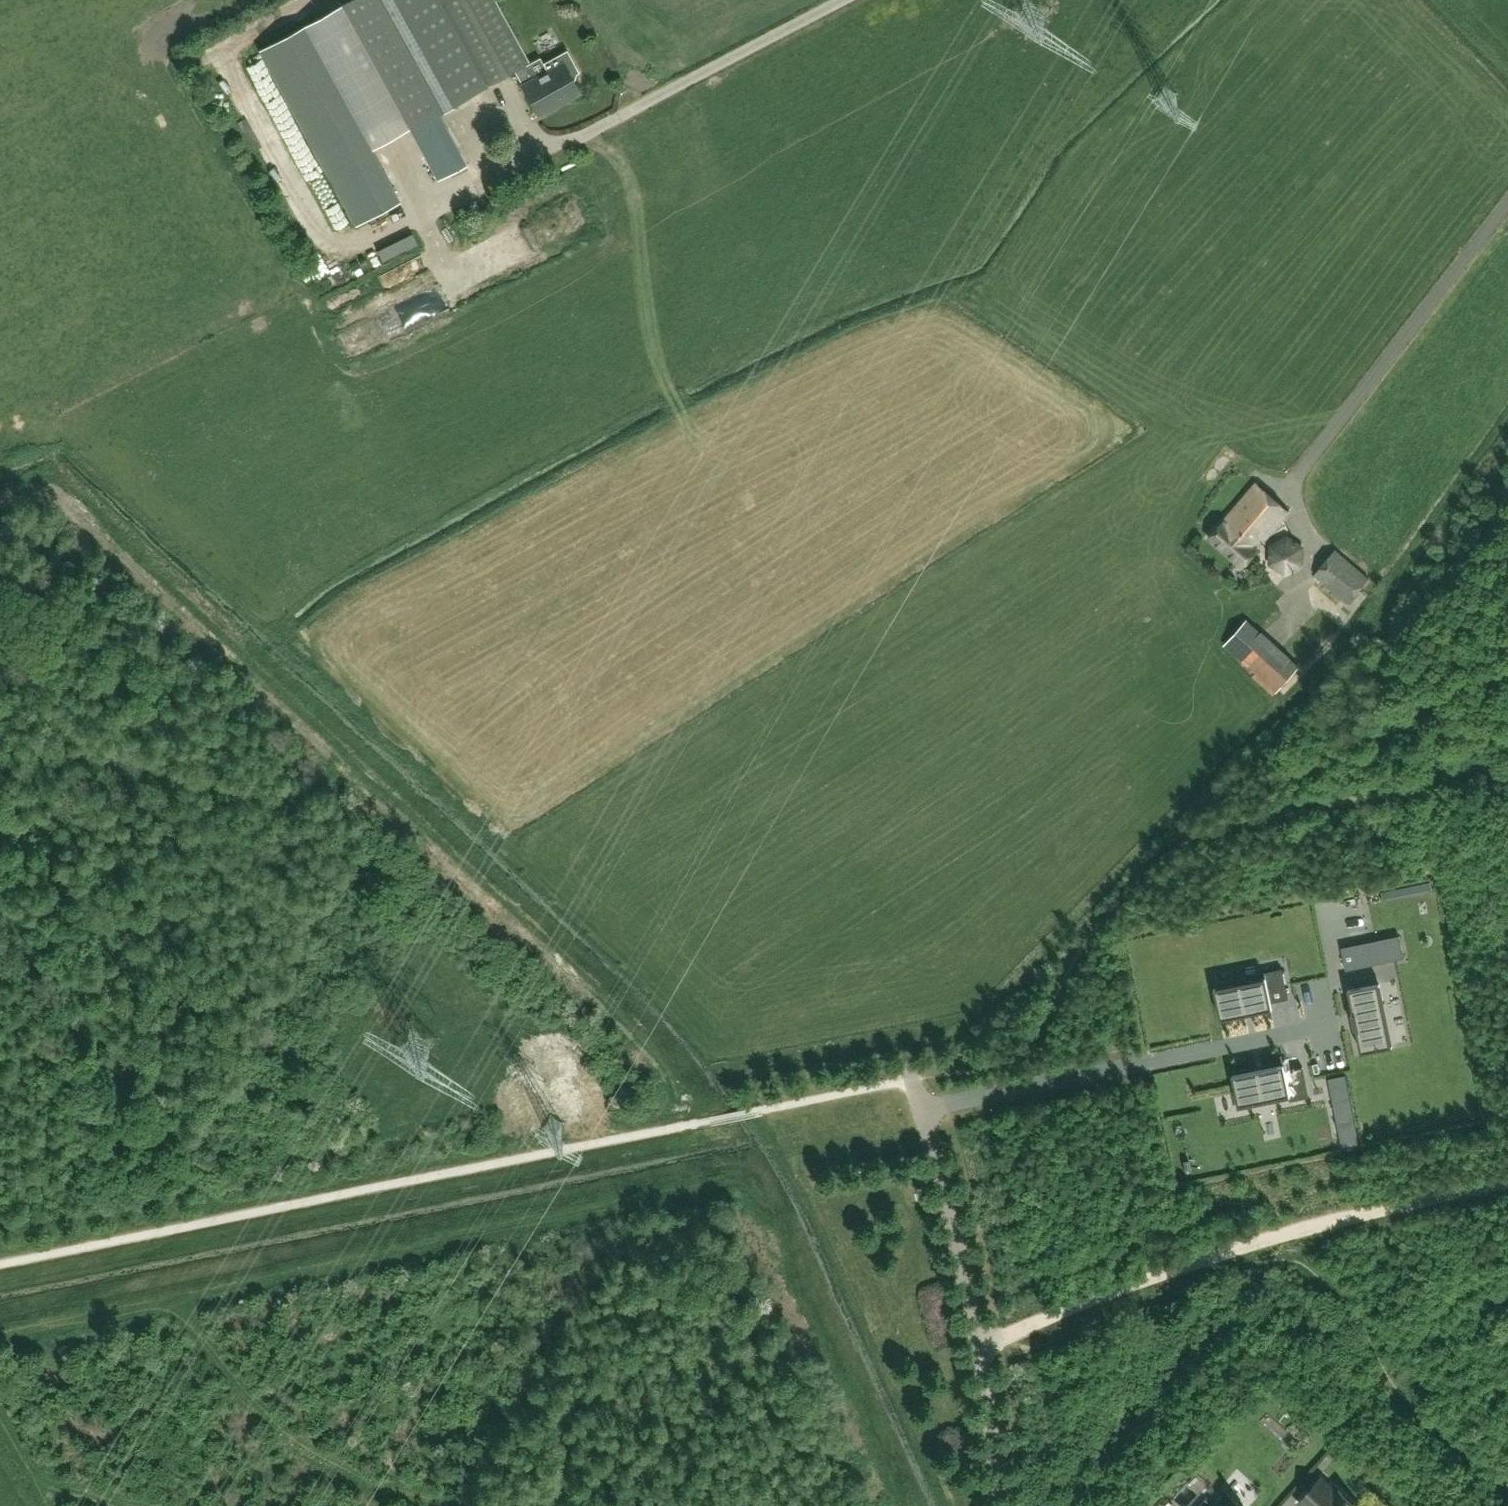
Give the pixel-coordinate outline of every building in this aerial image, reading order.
[(436,0),(350,0),(343,4),(409,127),(438,112),(484,86),(436,0)] [(484,86),(515,70),(527,63),(492,0),(436,0),(484,86)] [(305,21),(261,46),(358,219),(402,194),(305,21)] [(530,69),(527,63),(515,70),(523,84),(522,85),(539,115),(554,106),(553,104),(579,90),(574,82),(576,74),(579,72),(567,49),(530,69)] [(466,164),(438,112),(409,127),(438,179),(466,164)] [(411,232),(376,250),(382,261),(417,244),(411,232)] [(361,262),(340,271),(344,280),(364,272),(361,262)] [(1255,549),(1288,511),(1256,483),(1224,521),(1222,519),(1208,536),(1242,566),(1256,550),(1255,549)] [(1368,578),(1334,549),(1314,573),(1347,602),(1368,578)] [(1300,667),(1246,619),(1224,643),(1279,692),(1300,667)] [(1370,941),(1342,947),(1346,967),(1374,961),(1370,941)] [(1265,978),(1217,988),(1219,999),(1223,1016),(1271,1007),(1270,1002),(1288,998),(1282,968),(1264,972),(1265,978)] [(1379,984),(1351,989),(1355,1012),(1352,1013),(1352,1015),(1354,1014),(1357,1025),(1354,1026),(1355,1028),(1358,1027),(1363,1050),(1392,1044),(1379,984)] [(1283,1065),(1235,1075),(1238,1093),(1241,1104),(1289,1094),(1290,1100),(1308,1096),(1302,1066),(1284,1070),(1283,1065)] [(1338,1488),(1335,1491),(1321,1477),(1300,1499),(1308,1505),(1357,1505),(1338,1488)] [(1226,1490),(1212,1505),(1204,1499),(1198,1505),(1243,1505),(1226,1490)]
